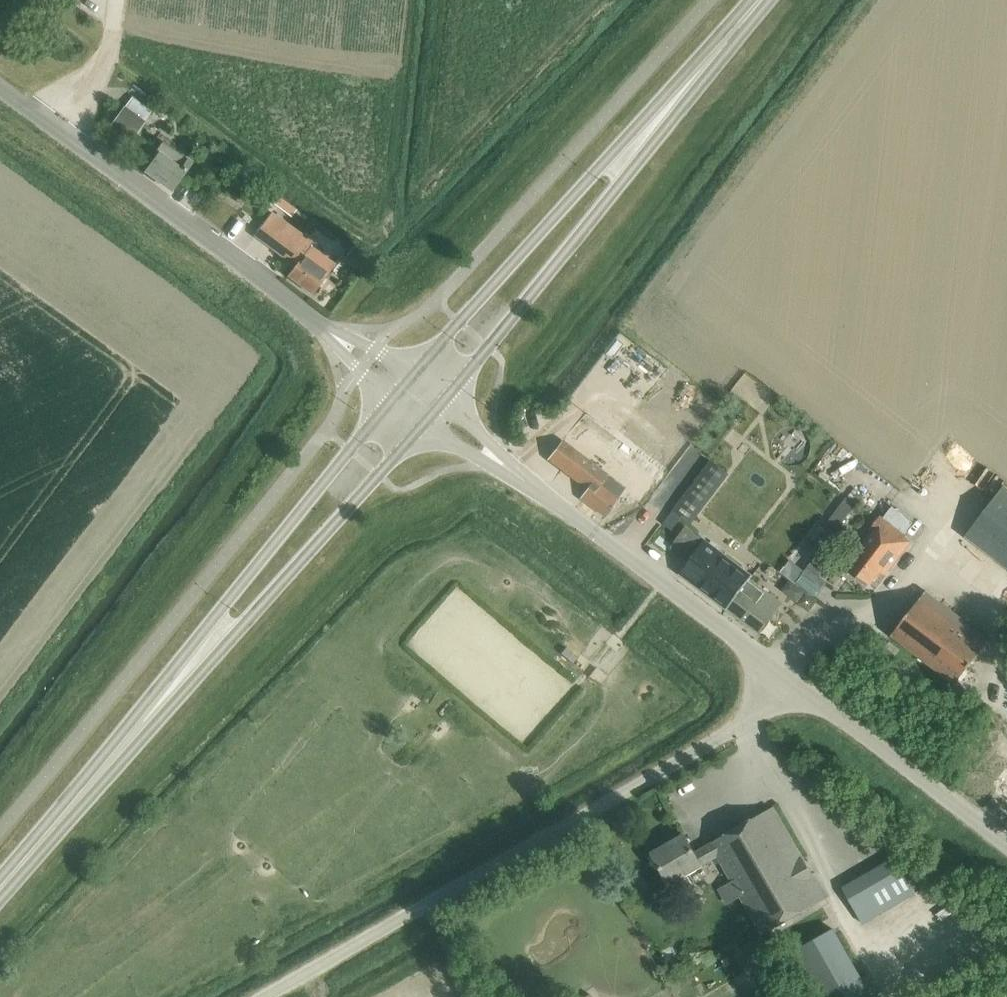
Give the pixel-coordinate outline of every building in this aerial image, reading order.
[(115,120),(110,127),(129,141),(143,121),(124,107),(115,120)] [(152,164),(146,171),(153,177),(164,185),(172,190),(192,163),(188,160),(187,159),(164,141),(156,151),(159,153),(152,164)] [(216,155),(213,159),(213,165),(217,168),(223,168),(226,163),(226,158),(222,155),(216,155)] [(238,187),(231,197),(242,205),(249,195),(238,187)] [(272,201),(271,203),(290,217),(292,215),(296,210),(276,196),(272,201)] [(288,276),(313,295),(335,264),(310,245),(312,242),(272,213),(254,236),(285,258),(288,253),(299,261),(288,276)] [(606,517),(608,514),(626,490),(561,441),(548,459),(587,489),(581,498),(606,517)] [(673,511),(663,524),(672,530),(682,518),(685,520),(691,525),(702,511),(729,475),(711,461),(684,496),(682,499),(673,511)] [(1003,489),(967,536),(1006,567),(1006,489),(1004,487),(1003,489)] [(893,507),(883,519),(896,528),(904,534),(913,523),(893,507)] [(871,584),(887,562),(891,565),(901,551),(896,548),(906,535),(896,528),(883,519),(880,517),(870,530),(875,533),(849,568),(871,584)] [(678,538),(669,548),(690,564),(681,575),(727,610),(759,634),(783,602),(767,590),(764,594),(749,582),(754,575),(708,540),(706,542),(686,527),(678,538)] [(802,575),(795,583),(805,591),(814,598),(821,590),(827,582),(819,577),(808,567),(802,575)] [(790,581),(782,591),(797,603),(805,592),(790,581)] [(892,636),(956,684),(990,639),(926,591),(892,636)] [(807,593),(798,604),(809,613),(817,602),(807,593)] [(659,864),(676,893),(683,895),(689,891),(692,884),(693,883),(688,874),(719,856),(763,933),(826,897),(775,808),(711,844),(712,846),(696,855),(686,836),(654,854),(655,856),(653,859),(656,864),(659,864)] [(915,892),(895,858),(844,888),(863,922),(915,892)] [(822,996),(872,996),(834,930),(796,951),(822,996)]
